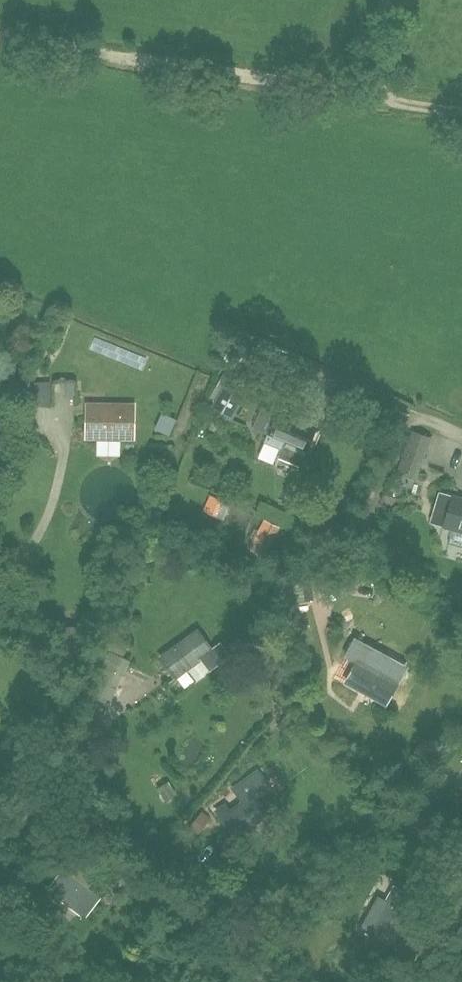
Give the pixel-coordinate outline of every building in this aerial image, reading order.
[(44,399),(43,386),(30,387),(31,400),(44,399)] [(133,406),(97,406),(97,412),(89,412),(88,436),(132,436),(133,406)] [(316,427),(278,411),(268,435),(286,443),(283,449),(303,458),(316,427)] [(418,476),(432,438),(413,431),(399,469),(418,476)] [(452,501),(454,496),(439,491),(433,511),(447,515),(444,527),(461,532),(461,504),(452,501)] [(250,549),(266,557),(280,527),(265,520),(250,549)] [(212,650),(198,630),(161,657),(170,669),(174,666),(180,674),(188,668),(186,664),(201,653),(211,667),(229,655),(221,644),(212,650)] [(397,682),(358,660),(357,663),(349,658),(344,667),(352,671),(351,674),(355,676),(351,685),(385,704),(397,682)] [(244,801),(230,811),(222,800),(213,806),(236,838),(269,815),(256,797),(270,788),(258,771),(234,788),(244,801)] [(459,859),(450,875),(461,881),(461,860),(459,859)] [(83,913),(96,893),(66,874),(53,893),(46,888),(36,903),(60,919),(70,904),(83,913)] [(402,926),(416,899),(403,892),(400,897),(392,892),(387,901),(383,899),(375,915),(378,917),(373,927),(405,945),(403,949),(415,956),(425,938),(402,926)]
